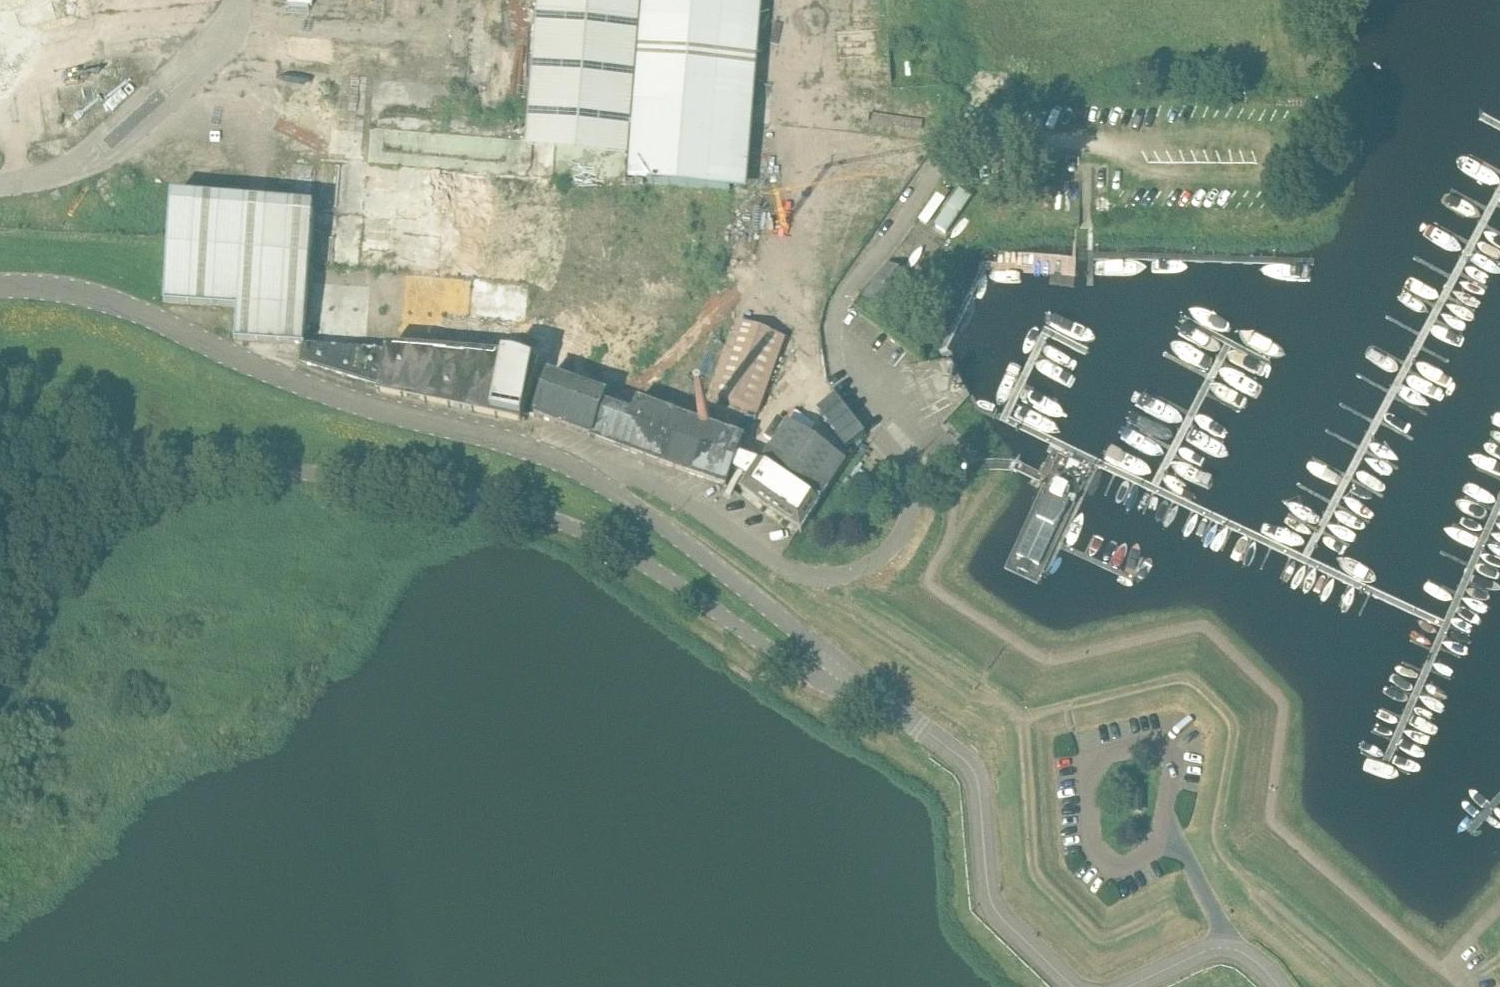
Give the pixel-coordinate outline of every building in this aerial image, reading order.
[(74,15),(70,0),(0,0),(0,37),(74,15)] [(642,0),(538,0),(526,140),(523,176),(627,185),(642,0)] [(627,185),(649,187),(727,193),(727,189),(746,190),(762,0),(642,0),(627,185)] [(371,127),(368,164),(434,169),(523,176),(526,140),(371,127)] [(950,236),(971,202),(943,185),(922,219),(950,236)] [(304,345),(316,212),(174,200),(174,199),(172,199),(164,303),(237,309),(234,340),(304,345)] [(910,282),(888,267),(865,299),(886,314),(910,282)] [(508,353),(548,358),(556,280),(502,274),(495,333),(494,343),(509,344),(508,353)] [(786,340),(738,323),(711,396),(759,414),(786,340)] [(547,365),(304,345),(300,364),(302,364),(302,363),(381,387),(524,416),(525,415),(537,380),(543,382),(546,373),(547,365)] [(726,488),(733,469),(739,454),(743,443),(693,425),(613,396),(551,373),(535,418),(726,488)] [(791,398),(785,408),(808,424),(814,414),(791,398)] [(763,463),(739,454),(733,469),(751,481),(744,492),(802,532),(847,464),(788,425),(763,463)] [(1047,591),(1104,468),(1049,442),(992,565),(1047,591)]
